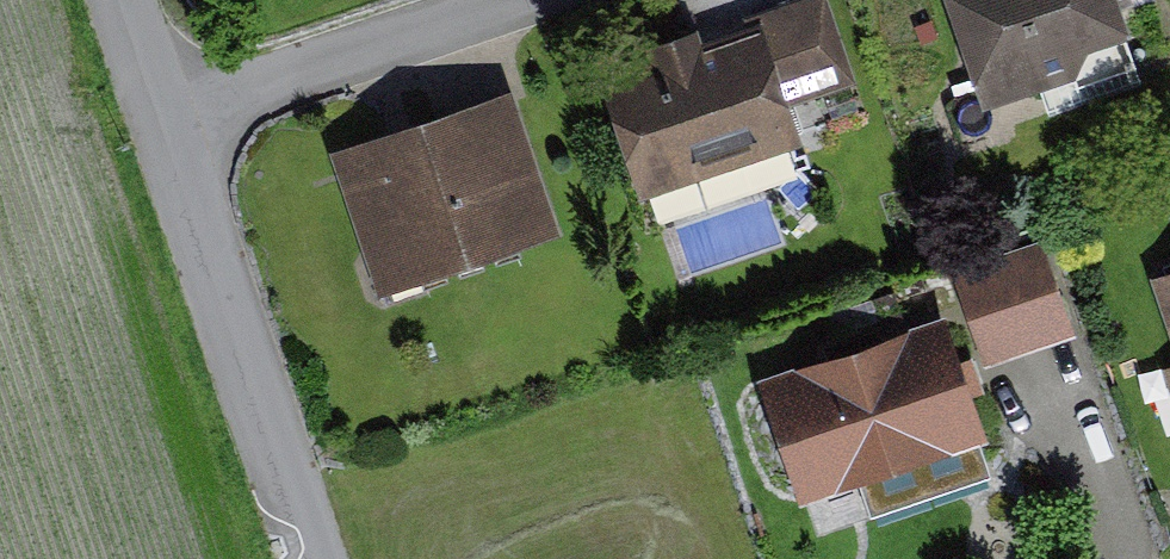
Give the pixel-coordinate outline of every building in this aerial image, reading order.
[(995,84),(1134,37),(1122,0),(967,0),(995,84)] [(768,8),(613,60),(664,213),(819,161),(768,8)] [(515,92),(330,152),(377,298),(562,238),(515,92)] [(1045,239),(953,271),(985,366),(1078,335),(1045,239)] [(1153,279),(1169,329),(1169,274),(1153,279)] [(952,316),(763,376),(802,501),(992,441),(952,316)]
